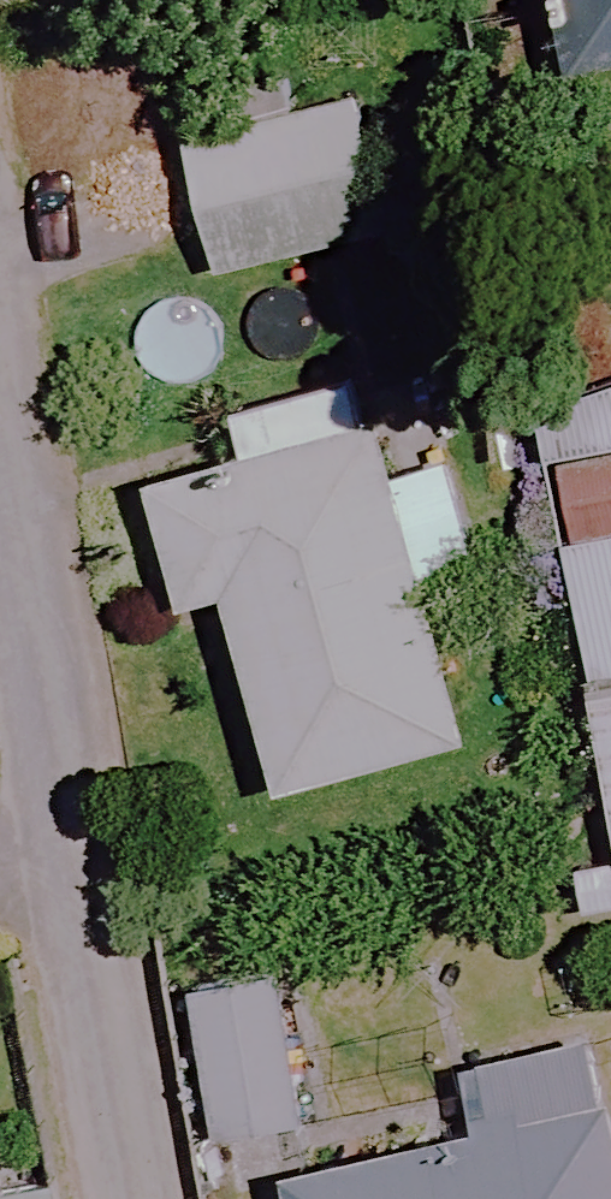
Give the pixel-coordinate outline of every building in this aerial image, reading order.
[(573,73),(610,65),(610,0),(557,0),(573,73)] [(384,234),(355,102),(180,140),(209,272),(384,234)] [(380,480),(352,378),(225,413),(238,458),(146,484),(180,607),(221,595),(276,792),(460,741),(414,577),(468,562),(441,464),(380,480)] [(610,538),(610,382),(536,394),(560,546),(566,546),(610,538)] [(566,546),(610,831),(610,538),(566,546)] [(289,976),(190,991),(212,1137),(311,1122),(289,976)] [(585,1044),(449,1073),(464,1141),(286,1179),(290,1198),(610,1198),(610,1166),(585,1044)] [(43,1191),(0,1198),(45,1198),(43,1191)]
